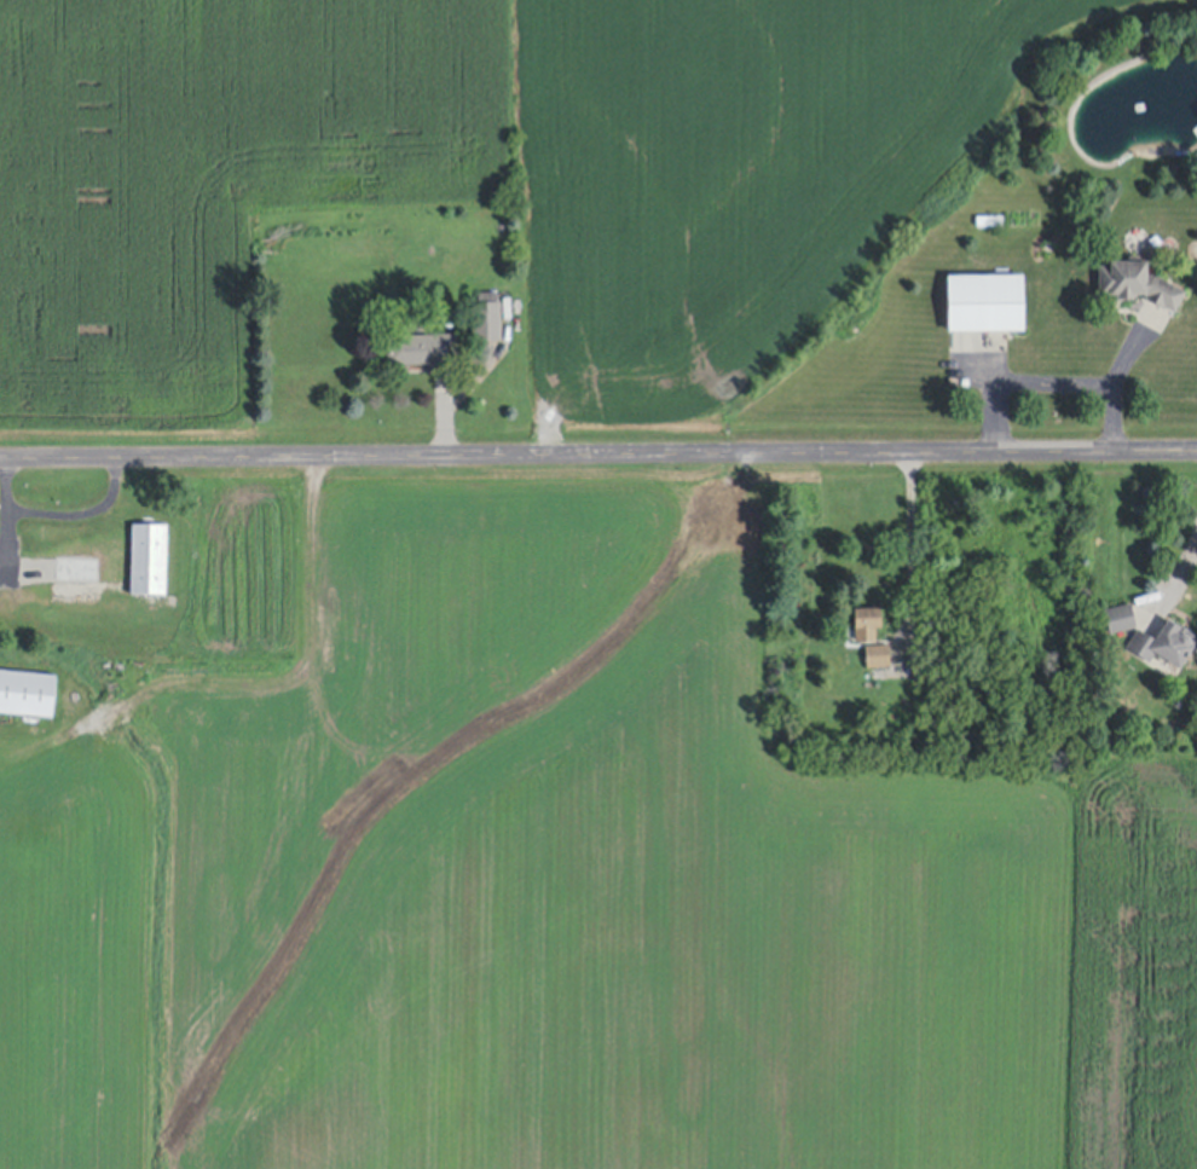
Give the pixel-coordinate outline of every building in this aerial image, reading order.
[(1146,274),(1155,273),(1185,290),(1174,311),(1164,306),(1163,307),(1146,296),(1144,294),(1144,293),(1133,293),(1133,297),(1130,297),(1130,296),(1121,296),(1121,300),(1117,300),(1117,299),(1115,299),(1115,300),(1111,300),(1111,295),(1098,295),(1098,264),(1109,264),(1109,259),(1127,259),(1127,257),(1130,254),(1137,254),(1139,257),(1139,259),(1146,259),(1146,274)] [(947,273),(1023,273),(1023,329),(948,330),(947,273)] [(473,340),(472,301),(478,301),(478,291),(496,291),(496,301),(501,301),(502,338),(473,340)] [(386,335),(456,332),(457,370),(429,370),(429,363),(387,365),(386,335)] [(167,523),(166,594),(131,594),(131,583),(93,581),(94,550),(132,551),(132,523),(167,523)] [(1104,609),(1129,603),(1135,626),(1109,633),(1104,609)] [(854,608),(880,608),(880,626),(875,626),(875,641),(855,641),(855,627),(854,627),(854,608)] [(1124,647),(1138,629),(1144,632),(1155,638),(1167,619),(1180,626),(1181,625),(1187,630),(1186,631),(1193,635),(1195,643),(1189,653),(1185,650),(1182,654),(1186,656),(1179,667),(1164,659),(1162,660),(1157,656),(1156,654),(1155,653),(1149,661),(1124,647)] [(864,646),(889,644),(890,666),(866,667),(864,646)] [(52,717),(0,712),(0,669),(56,675),(52,717)]
